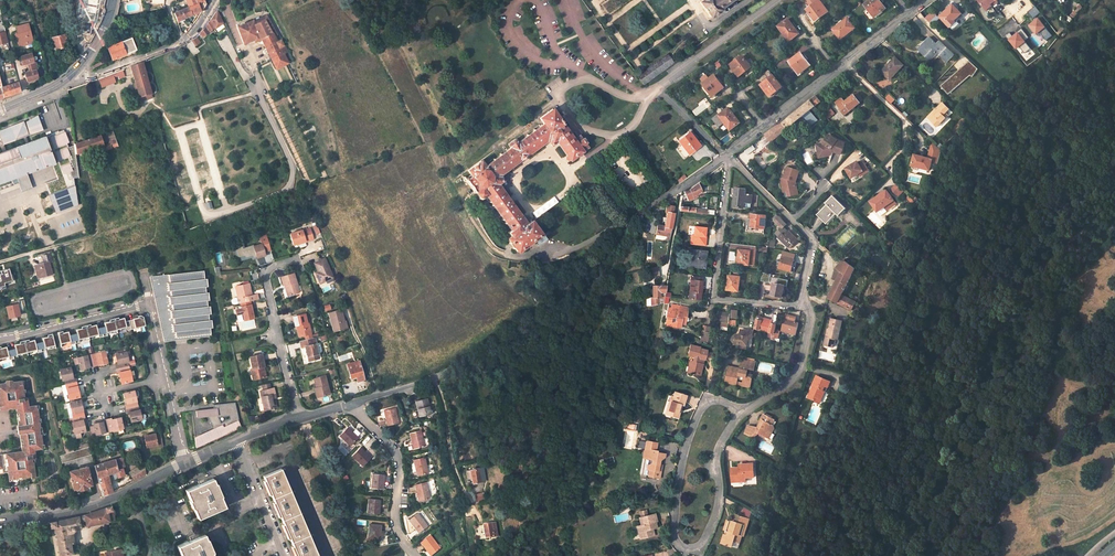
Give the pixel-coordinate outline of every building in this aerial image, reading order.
[(79,19),(83,21),(80,34),(93,34),(99,20),(102,0),(82,0),(79,19)] [(188,7),(174,13),(177,21),(203,10),(206,5),(204,0),(188,7)] [(700,2),(711,17),(721,10),(720,9),(733,0),(702,0),(700,2)] [(807,8),(815,18),(827,9),(820,0),(818,0),(807,8)] [(878,0),(870,0),(864,4),(874,17),(884,8),(878,0)] [(984,8),(996,0),(978,0),(984,8)] [(984,8),(986,11),(998,2),(997,1),(996,0),(984,8)] [(1080,3),(1073,11),(1077,14),(1082,7),(1080,3)] [(952,4),(939,17),(950,28),(956,22),(954,21),(961,13),(952,4)] [(1041,13),(1036,7),(1028,13),(1033,19),(1041,13)] [(216,10),(208,20),(214,28),(223,23),(216,10)] [(932,11),(925,18),(932,24),(939,17),(932,11)] [(267,15),(253,20),(255,24),(269,19),(267,15)] [(798,33),(787,18),(778,26),(789,40),(798,33)] [(854,28),(847,18),(833,29),(840,39),(854,28)] [(253,20),(237,26),(243,43),(254,39),(255,41),(262,39),(264,42),(263,42),(272,62),(276,69),(288,63),(283,53),(287,51),(281,40),(277,42),(274,36),(278,35),(269,19),(255,24),(253,20)] [(1028,23),(1026,25),(1033,34),(1035,33),(1037,35),(1040,33),(1046,41),(1052,36),(1039,19),(1030,26),(1028,23)] [(198,33),(200,37),(214,28),(208,20),(203,27),(198,33)] [(28,24),(16,27),(18,34),(15,35),(18,45),(32,41),(28,24)] [(4,27),(0,28),(0,45),(8,43),(4,27)] [(1010,32),(1006,35),(1016,48),(1019,46),(1025,53),(1031,49),(1025,41),(1029,37),(1022,28),(1017,32),(1020,34),(1015,38),(1010,32)] [(65,35),(52,38),(55,50),(68,46),(65,35)] [(191,40),(195,46),(200,42),(196,36),(191,40)] [(920,52),(929,60),(937,52),(947,62),(955,54),(941,40),(938,44),(930,37),(926,41),(928,43),(920,52)] [(131,38),(108,48),(113,60),(136,50),(131,38)] [(926,41),(918,50),(920,52),(928,43),(926,41)] [(668,53),(638,75),(644,83),(674,62),(668,53)] [(810,65),(800,53),(789,61),(799,73),(810,65)] [(29,68),(36,66),(35,61),(34,62),(32,54),(21,57),(23,65),(28,64),(29,68)] [(738,75),(750,66),(743,56),(731,65),(738,75)] [(890,80),(904,65),(895,57),(885,69),(887,71),(884,74),(890,80)] [(971,76),(972,77),(978,68),(969,60),(965,64),(973,73),(971,76)] [(131,67),(140,97),(151,93),(143,62),(131,67)] [(965,64),(940,85),(948,94),(950,92),(961,83),(959,80),(967,73),(970,75),(971,76),(973,73),(965,64)] [(38,70),(36,66),(29,68),(30,72),(25,73),(27,82),(39,79),(36,70),(38,70)] [(112,73),(99,78),(102,87),(115,82),(114,78),(112,73)] [(959,80),(961,83),(970,75),(967,73),(959,80)] [(704,83),(713,95),(724,87),(714,75),(709,79),(706,75),(701,78),(704,83)] [(769,96),(781,87),(773,75),(760,85),(769,96)] [(4,86),(2,87),(4,97),(6,96),(21,92),(18,82),(4,86)] [(837,106),(844,114),(859,102),(853,94),(843,102),(837,106)] [(809,100),(814,106),(820,101),(815,95),(809,100)] [(840,97),(834,102),(837,106),(843,102),(840,97)] [(814,106),(809,100),(781,122),(786,128),(800,117),(808,128),(818,120),(809,109),(814,106)] [(950,114),(948,111),(951,108),(945,101),(939,107),(940,109),(931,118),(938,125),(950,114)] [(828,119),(835,113),(829,106),(822,112),(828,119)] [(739,122),(728,107),(719,115),(718,113),(711,118),(718,127),(724,122),(730,129),(739,122)] [(930,116),(931,118),(940,109),(939,107),(930,116)] [(574,139),(552,109),(539,118),(544,124),(518,142),(515,139),(509,144),(511,147),(485,166),(481,160),(468,170),(472,176),(466,179),(480,198),(486,194),(506,223),(512,230),(508,232),(511,235),(508,238),(517,251),(541,234),(531,220),(527,224),(511,202),(507,205),(487,178),(554,129),(574,157),(588,147),(585,143),(582,138),(582,139),(579,135),(574,139)] [(59,177),(57,178),(45,183),(56,212),(78,204),(74,178),(79,177),(74,149),(68,151),(67,148),(69,148),(68,146),(70,145),(65,132),(64,130),(28,142),(26,137),(43,130),(42,130),(40,124),(41,124),(38,115),(24,123),(24,121),(0,132),(0,146),(2,152),(0,153),(0,176),(13,171),(16,177),(54,163),(59,177)] [(786,128),(781,122),(778,123),(776,125),(772,128),(777,135),(786,128)] [(772,128),(760,136),(766,144),(777,135),(772,128)] [(565,156),(569,161),(574,157),(554,129),(487,178),(507,205),(511,202),(512,201),(509,196),(507,197),(498,184),(503,180),(499,175),(548,139),(552,144),(557,141),(567,155),(565,156)] [(105,150),(117,146),(112,130),(100,134),(100,135),(75,144),(77,159),(82,158),(82,152),(103,144),(105,150)] [(696,140),(695,141),(689,132),(678,140),(681,144),(676,148),(684,158),(700,146),(696,140)] [(829,135),(823,143),(818,144),(820,155),(829,153),(829,149),(831,149),(833,150),(832,151),(840,154),(844,142),(836,139),(829,135)] [(937,161),(940,149),(931,140),(927,157),(922,155),(921,157),(918,155),(918,154),(914,153),(912,163),(929,168),(931,159),(937,161)] [(816,144),(819,157),(830,155),(829,153),(820,155),(818,144),(816,144)] [(856,160),(845,167),(851,176),(858,172),(862,170),(863,172),(867,170),(862,162),(858,164),(856,160)] [(16,177),(11,179),(13,184),(18,182),(22,195),(33,190),(28,175),(52,166),(57,178),(59,177),(54,163),(16,177)] [(795,182),(799,170),(787,167),(783,177),(781,178),(781,181),(780,182),(782,187),(785,186),(786,191),(789,191),(790,196),(797,194),(796,186),(793,185),(794,181),(795,182)] [(14,185),(13,184),(11,179),(16,177),(13,171),(0,176),(0,190),(14,185)] [(690,188),(683,192),(687,198),(688,200),(696,196),(696,194),(702,191),(698,182),(690,188)] [(893,189),(898,193),(897,194),(899,196),(904,191),(897,184),(893,189)] [(743,208),(743,207),(750,208),(750,204),(751,204),(751,196),(749,195),(749,194),(748,194),(748,195),(744,195),(745,189),(735,188),(734,194),(736,194),(735,201),(734,201),(733,207),(743,208)] [(884,206),(893,200),(886,189),(869,201),(876,212),(884,206)] [(844,207),(832,195),(824,203),(826,204),(817,214),(824,221),(834,211),(837,214),(844,207)] [(893,200),(884,206),(886,209),(895,203),(893,200)] [(665,221),(665,226),(657,225),(656,233),(668,235),(670,236),(674,213),(672,213),(673,206),(667,205),(665,212),(667,212),(666,217),(665,221)] [(693,213),(713,215),(714,210),(695,208),(680,206),(679,211),(687,212),(693,213)] [(746,225),(745,231),(761,233),(762,228),(763,228),(765,215),(750,214),(750,218),(748,218),(747,225),(746,225)] [(773,219),(782,228),(783,227),(786,224),(776,215),(773,219)] [(506,223),(503,225),(508,232),(512,230),(506,223)] [(310,227),(313,236),(320,233),(317,225),(310,227)] [(705,228),(693,226),(692,235),(690,235),(689,244),(704,246),(706,234),(704,234),(705,228)] [(793,244),(798,240),(788,231),(787,232),(783,227),(782,228),(776,233),(779,237),(779,238),(788,246),(792,242),(793,244)] [(302,230),(290,234),(293,244),(305,240),(306,242),(313,239),(310,229),(302,231),(302,230)] [(737,264),(754,265),(756,246),(731,243),(730,248),(739,249),(739,250),(740,250),(739,254),(738,254),(737,264)] [(253,245),(243,248),(245,258),(253,255),(256,254),(256,257),(257,258),(265,255),(262,244),(253,246),(253,245)] [(705,251),(686,249),(685,255),(690,255),(689,266),(703,268),(705,251)] [(783,251),(779,268),(791,271),(795,254),(783,251)] [(44,263),(35,265),(38,278),(52,274),(49,263),(53,262),(51,253),(42,256),(44,263)] [(325,258),(314,263),(318,272),(320,275),(317,276),(320,283),(327,280),(326,279),(332,276),(325,258)] [(855,268),(848,262),(844,259),(836,267),(833,277),(837,279),(842,270),(852,275),(855,268)] [(5,287),(4,285),(14,282),(10,267),(1,269),(2,272),(0,273),(0,288),(5,287)] [(855,301),(852,299),(842,293),(852,275),(842,270),(837,279),(827,298),(850,310),(855,301)] [(175,337),(211,334),(204,271),(168,275),(153,278),(157,296),(155,296),(157,306),(159,305),(160,311),(158,312),(160,322),(162,321),(164,328),(162,329),(163,334),(164,339),(171,338),(170,337),(175,336),(175,337)] [(770,282),(772,274),(768,273),(763,271),(761,280),(766,282),(766,281),(770,282)] [(294,273),(281,277),(283,285),(285,285),(286,284),(286,287),(285,287),(288,295),(295,293),(294,291),(299,290),(294,273)] [(690,275),(688,291),(690,291),(688,299),(699,300),(700,292),(701,292),(702,277),(690,275)] [(739,276),(729,275),(729,280),(727,280),(726,289),(738,291),(739,276)] [(236,287),(238,296),(233,297),(231,300),(232,303),(235,304),(241,303),(250,301),(259,299),(257,294),(252,295),(249,283),(243,285),(236,287)] [(784,285),(773,283),(771,295),(782,297),(784,285)] [(652,285),(652,297),(650,297),(650,307),(660,304),(660,298),(664,298),(664,297),(666,285),(652,285)] [(19,315),(18,311),(25,310),(24,303),(23,300),(18,301),(19,304),(6,307),(8,318),(19,315)] [(675,326),(679,306),(671,304),(671,308),(668,307),(665,324),(675,326)] [(256,326),(254,318),(251,305),(242,307),(239,307),(239,309),(235,310),(236,315),(240,329),(256,326)] [(680,327),(681,320),(682,315),(686,316),(688,307),(679,306),(675,326),(680,327)] [(341,309),(328,313),(334,331),(342,329),(341,322),(344,321),(341,309)] [(305,314),(293,317),(295,325),(296,325),(298,325),(301,336),(305,335),(306,339),(312,338),(309,322),(307,322),(305,314)] [(772,314),(771,321),(756,319),(754,331),(772,333),(771,338),(774,338),(777,315),(772,314)] [(798,323),(794,322),(795,318),(789,317),(790,316),(784,315),(781,331),(795,335),(798,323)] [(129,322),(131,330),(145,326),(143,317),(140,316),(138,316),(138,318),(132,319),(133,321),(129,322)] [(131,330),(129,322),(125,323),(124,318),(119,320),(118,318),(113,319),(116,330),(126,328),(127,331),(131,330)] [(101,329),(103,337),(107,336),(106,333),(116,330),(113,319),(109,320),(109,322),(104,323),(105,328),(101,329)] [(841,322),(831,319),(829,326),(827,326),(822,345),(831,347),(833,339),(836,340),(841,322)] [(85,326),(88,338),(98,335),(99,338),(103,337),(101,329),(97,330),(96,325),(90,327),(90,325),(85,326)] [(702,325),(699,340),(709,343),(711,327),(702,325)] [(88,338),(85,326),(81,327),(81,329),(76,330),(77,335),(73,336),(75,344),(79,343),(79,340),(88,338)] [(749,330),(740,329),(739,335),(737,334),(736,333),(733,335),(732,340),(734,343),(738,344),(738,343),(747,345),(747,340),(751,340),(752,338),(752,335),(753,330),(749,329),(749,330)] [(75,344),(73,336),(69,337),(68,332),(63,333),(62,332),(57,333),(60,345),(71,342),(71,345),(75,344)] [(55,346),(52,334),(47,335),(48,337),(42,338),(43,343),(39,344),(41,352),(46,351),(45,349),(55,346)] [(309,360),(319,358),(314,337),(312,338),(306,339),(300,340),(302,347),(305,346),(307,352),(309,360)] [(41,352),(39,344),(36,345),(34,340),(29,342),(29,340),(24,341),(27,353),(37,351),(37,354),(41,352)] [(12,351),(14,359),(18,358),(17,355),(27,353),(24,341),(19,342),(20,344),(14,345),(16,350),(12,351)] [(702,349),(693,346),(690,356),(697,358),(695,363),(694,362),(691,373),(703,377),(706,367),(705,366),(707,361),(709,362),(712,353),(702,350),(702,349)] [(12,351),(8,352),(7,347),(1,349),(1,347),(0,347),(0,360),(9,358),(9,360),(14,359),(12,351)] [(107,363),(105,351),(91,354),(94,366),(107,363)] [(128,366),(135,364),(134,360),(129,361),(126,352),(116,354),(118,364),(116,365),(116,369),(128,366)] [(91,354),(77,358),(79,364),(80,369),(94,366),(91,354)] [(250,369),(252,375),(254,375),(255,379),(266,377),(265,370),(264,370),(263,367),(264,367),(262,354),(250,357),(252,369),(250,369)] [(741,371),(730,368),(727,382),(734,383),(734,384),(739,385),(740,382),(740,379),(744,380),(744,383),(753,385),(754,376),(748,375),(750,369),(755,370),(757,361),(743,359),(741,368),(741,371)] [(359,361),(346,364),(350,378),(356,377),(357,381),(364,379),(359,361)] [(119,373),(121,383),(132,381),(128,366),(116,369),(117,373),(119,373)] [(70,367),(60,370),(62,381),(64,380),(66,385),(76,382),(75,377),(73,378),(70,367)] [(816,375),(811,385),(812,385),(811,389),(810,388),(806,396),(817,401),(822,389),(825,391),(829,381),(816,375)] [(325,376),(313,379),(316,388),(317,387),(319,396),(330,393),(325,376)] [(10,409),(16,408),(19,430),(22,451),(0,454),(0,469),(3,469),(3,472),(7,471),(9,479),(35,476),(32,459),(35,458),(34,450),(42,449),(36,405),(28,405),(27,398),(24,398),(21,381),(14,382),(11,380),(6,381),(4,383),(0,384),(0,410),(10,409)] [(69,399),(79,397),(76,382),(66,385),(62,386),(65,399),(69,399)] [(260,391),(264,410),(274,408),(271,399),(274,398),(276,398),(274,388),(270,389),(269,383),(262,385),(263,390),(260,391)] [(820,402),(825,391),(822,389),(817,401),(820,402)] [(134,391),(124,393),(126,404),(124,404),(125,409),(138,406),(134,391)] [(672,397),(668,410),(673,412),(671,416),(679,418),(680,415),(678,414),(679,410),(681,411),(683,406),(684,406),(687,397),(675,393),(674,397),(672,397)] [(427,398),(416,401),(419,417),(430,414),(427,398)] [(80,400),(66,403),(70,419),(84,416),(80,400)] [(213,404),(213,408),(196,410),(197,417),(206,416),(213,429),(195,438),(196,448),(242,427),(239,421),(240,421),(235,402),(213,404)] [(129,412),(131,422),(142,419),(139,409),(138,410),(138,406),(125,409),(126,413),(129,412)] [(395,407),(384,410),(387,426),(399,423),(395,407)] [(768,436),(771,430),(775,433),(778,429),(778,426),(777,425),(780,419),(769,412),(763,419),(764,421),(762,424),(750,423),(748,430),(757,437),(762,432),(768,436)] [(72,423),(74,433),(75,433),(80,432),(85,430),(83,420),(85,420),(84,416),(70,419),(69,419),(70,423),(72,423)] [(123,428),(120,417),(111,420),(111,418),(106,419),(109,432),(123,428)] [(89,427),(91,435),(95,434),(96,435),(109,432),(106,419),(102,420),(102,421),(93,424),(94,426),(89,427)] [(347,427),(339,435),(350,445),(358,437),(347,427)] [(413,449),(424,446),(428,445),(426,437),(422,438),(420,431),(410,433),(413,449)] [(155,434),(144,436),(146,447),(152,446),(157,445),(158,447),(163,446),(161,436),(156,437),(155,434)] [(647,441),(645,449),(647,450),(646,459),(654,461),(654,464),(652,464),(648,467),(648,470),(650,470),(649,477),(656,479),(657,471),(661,472),(663,466),(658,465),(659,462),(661,462),(661,459),(667,455),(666,453),(658,452),(658,453),(657,454),(657,450),(655,450),(657,443),(647,441)] [(62,463),(90,454),(88,447),(81,449),(73,452),(65,454),(60,456),(62,463)] [(361,447),(352,456),(363,466),(371,458),(361,447)] [(424,457),(413,460),(417,475),(428,473),(424,457)] [(122,458),(94,466),(97,477),(97,476),(98,477),(116,472),(118,471),(117,469),(121,468),(124,467),(122,458)] [(748,481),(748,477),(756,477),(755,462),(744,463),(745,468),(742,469),(741,467),(734,468),(734,473),(736,473),(737,478),(741,478),(741,481),(748,481)] [(129,483),(145,475),(146,473),(144,464),(126,474),(127,477),(129,483)] [(87,467),(69,471),(73,489),(91,485),(87,467)] [(263,476),(297,555),(318,555),(281,468),(263,476)] [(483,468),(470,470),(472,484),(485,481),(483,468)] [(112,492),(108,477),(115,475),(117,474),(116,472),(98,477),(103,496),(112,492)] [(384,475),(373,474),(371,488),(382,489),(384,475)] [(127,477),(119,481),(122,487),(129,483),(127,477)] [(186,490),(190,500),(189,501),(192,508),(193,508),(197,518),(225,506),(221,496),(222,496),(216,483),(215,483),(213,478),(186,490)] [(426,482),(415,485),(418,500),(430,498),(426,482)] [(485,501),(484,492),(475,495),(477,503),(482,502),(483,501),(485,501)] [(380,500),(369,499),(367,513),(379,514),(380,500)] [(111,506),(106,508),(109,521),(114,520),(113,509),(111,509),(111,506)] [(751,518),(753,510),(746,506),(743,515),(751,518)] [(86,520),(87,525),(108,521),(109,521),(106,508),(85,515),(83,517),(84,520),(86,519),(86,520)] [(644,525),(642,525),(640,526),(641,531),(639,531),(640,540),(655,535),(654,530),(652,531),(652,529),(658,528),(654,514),(650,515),(648,510),(641,512),(642,517),(644,525)] [(730,518),(726,529),(731,531),(730,534),(726,533),(723,542),(732,545),(734,540),(739,542),(746,525),(748,525),(751,518),(743,515),(735,512),(732,519),(730,518)] [(417,514),(408,521),(418,533),(427,527),(417,514)] [(55,526),(60,555),(71,554),(71,553),(73,553),(71,544),(73,543),(71,532),(72,531),(74,530),(74,528),(79,527),(80,527),(79,522),(79,521),(80,520),(80,518),(79,517),(77,517),(50,523),(51,524),(51,527),(55,526)] [(495,523),(483,525),(485,538),(497,536),(495,523)] [(381,526),(369,524),(368,538),(379,540),(380,532),(381,526)] [(177,546),(182,555),(213,555),(212,553),(213,552),(208,539),(207,540),(204,535),(177,546)] [(429,536),(421,543),(431,555),(440,548),(429,536)]
